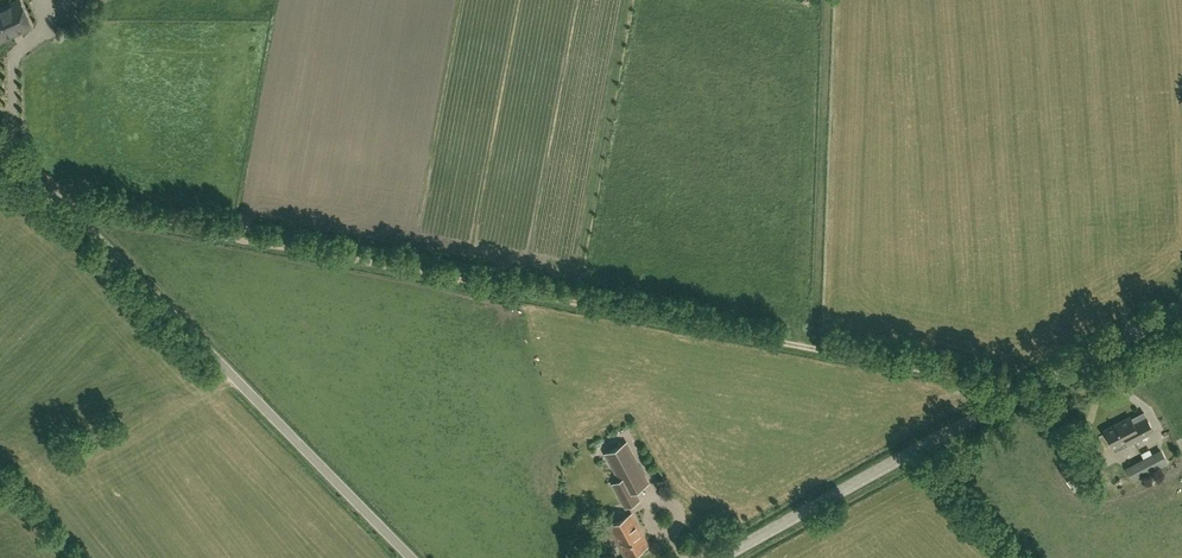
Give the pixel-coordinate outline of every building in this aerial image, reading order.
[(34,26),(23,0),(22,0),(0,9),(0,40),(34,26)] [(1128,430),(1134,441),(1153,430),(1147,417),(1134,424),(1130,416),(1120,421),(1125,432),(1128,430)] [(1128,443),(1134,441),(1128,430),(1125,432),(1120,421),(1104,430),(1115,450),(1128,443)] [(613,484),(625,506),(639,499),(634,489),(648,482),(627,442),(605,453),(620,480),(613,484)] [(1161,449),(1126,467),(1133,481),(1168,463),(1161,449)] [(626,556),(648,544),(631,514),(609,526),(626,556)]
